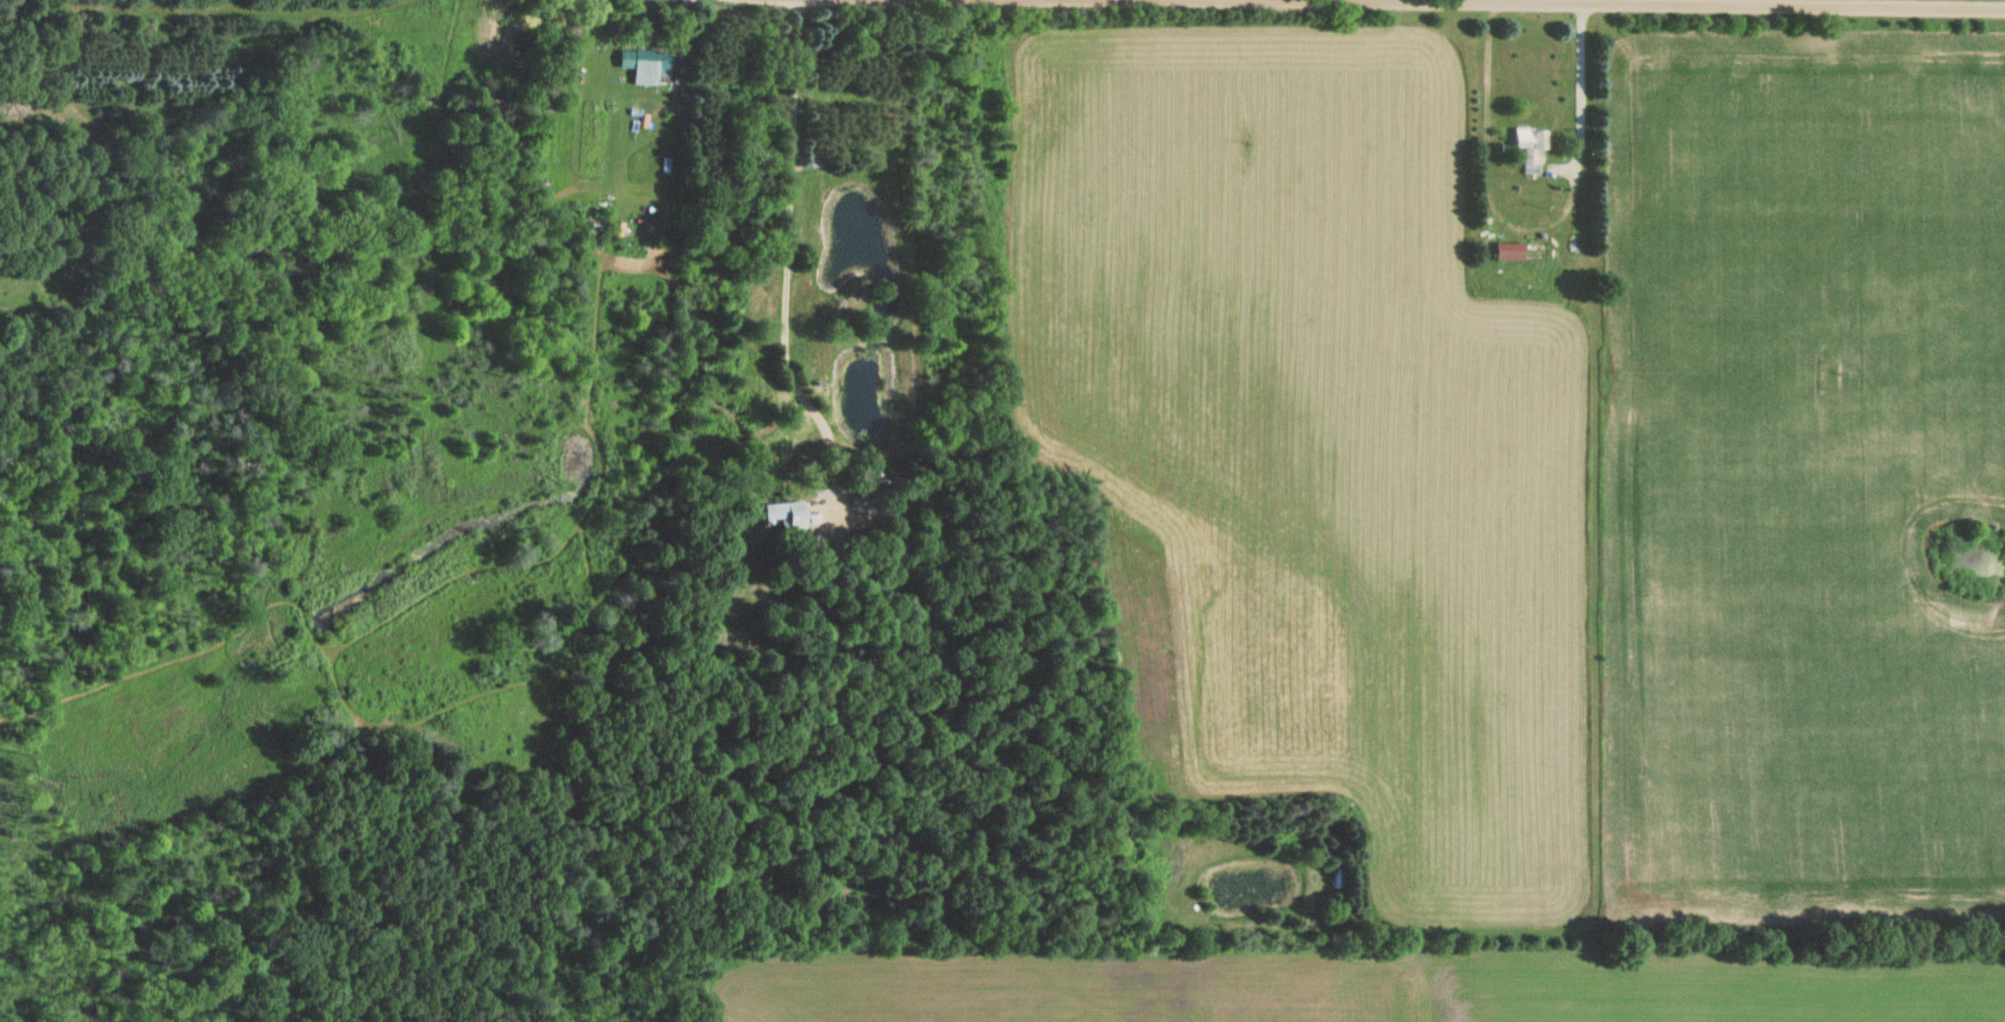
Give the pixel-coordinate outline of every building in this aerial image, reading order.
[(621,70),(634,70),(634,82),(658,82),(658,51),(621,51),(621,70)] [(1548,150),(1548,129),(1514,129),(1514,148),(1523,148),(1523,174),(1540,174),(1540,150),(1548,150)] [(1525,243),(1497,243),(1497,261),(1525,261),(1525,243)] [(807,529),(807,524),(825,523),(824,510),(805,511),(804,501),(765,504),(766,522),(782,521),(782,530),(807,529)] [(1341,871),(1336,870),(1332,887),(1337,888),(1341,871)]
